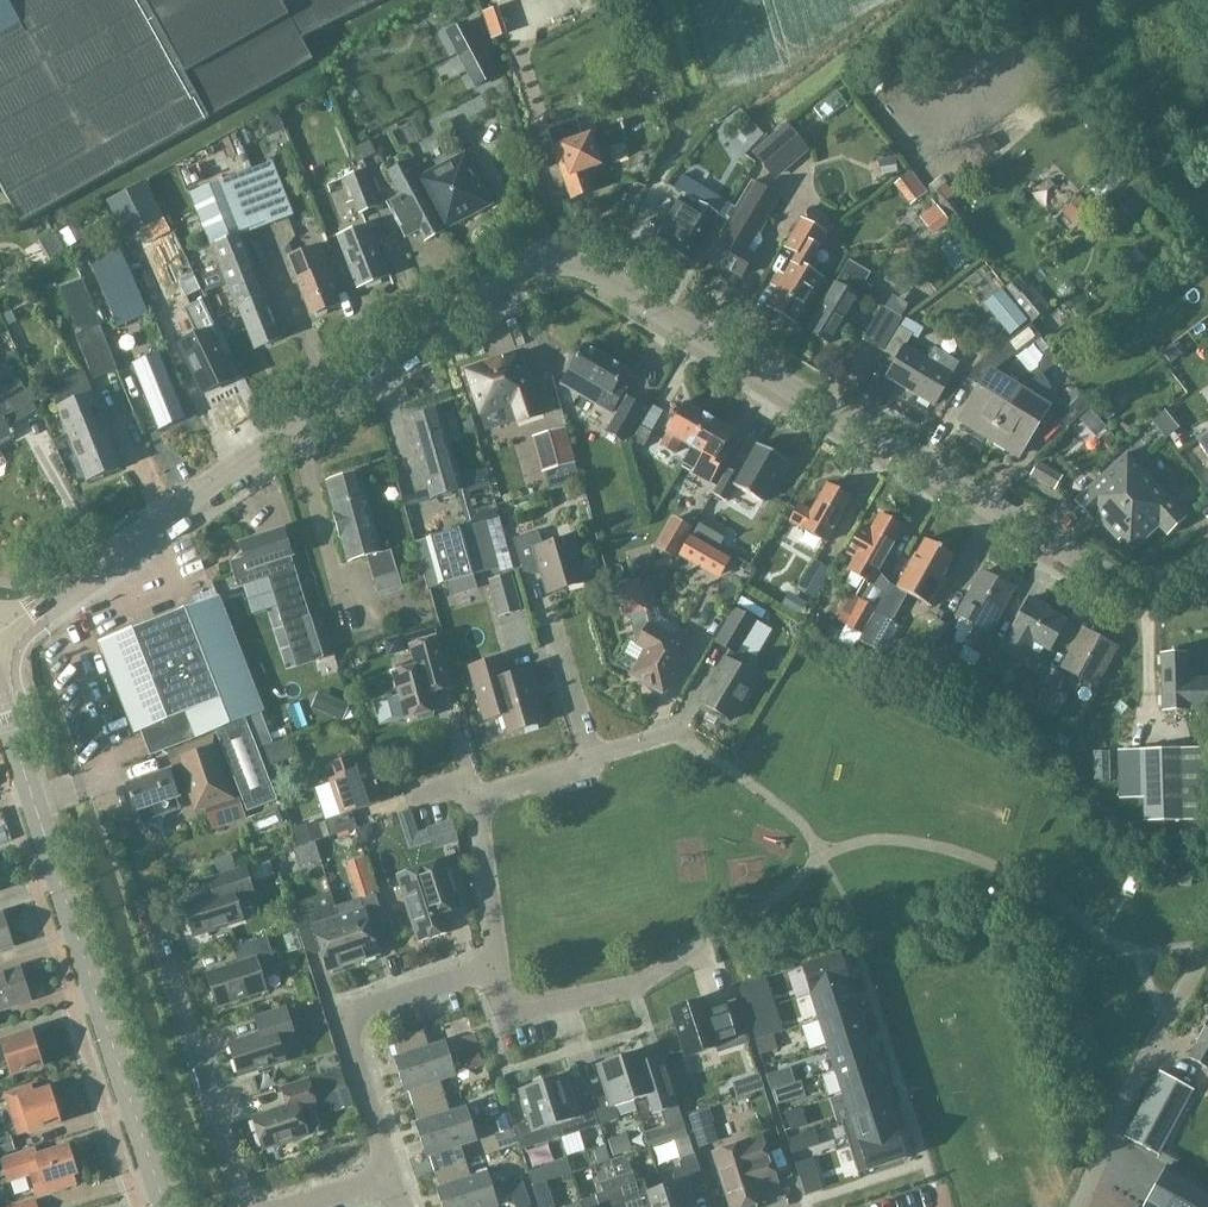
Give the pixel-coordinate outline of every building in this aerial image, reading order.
[(22,224),(154,150),(209,119),(313,61),(279,0),(0,0),(0,186),(22,224)] [(302,40),(385,0),(280,0),(302,40)] [(467,23),(445,34),(474,88),(495,76),(467,23)] [(810,149),(786,122),(751,152),(774,180),(810,149)] [(578,123),(548,133),(571,199),(594,191),(587,171),(601,166),(590,134),(583,136),(578,123)] [(465,154),(417,179),(443,230),(491,205),(465,154)] [(897,173),(894,157),(878,159),(880,175),(897,173)] [(443,230),(417,179),(407,161),(388,171),(401,196),(388,203),(405,238),(418,231),(424,241),(443,231),(443,230)] [(268,162),(191,192),(230,294),(235,292),(256,345),(279,337),(258,283),(263,281),(244,232),(288,214),(268,162)] [(359,213),(376,206),(362,171),(345,177),(359,213)] [(690,180),(683,193),(655,241),(690,261),(718,215),(723,218),(731,204),(690,180)] [(779,196),(752,180),(719,234),(724,237),(711,258),(716,260),(716,264),(724,269),(728,267),(742,276),(755,254),(763,240),(761,231),(759,230),(779,196)] [(954,195),(944,184),(931,195),(955,224),(965,215),(950,198),(954,195)] [(932,235),(950,222),(936,204),(919,217),(932,235)] [(810,208),(803,220),(787,248),(797,254),(767,306),(793,321),(819,276),(807,269),(819,247),(823,239),(824,240),(833,226),(825,217),(810,208)] [(387,276),(368,225),(338,237),(357,287),(387,276)] [(66,252),(54,231),(37,241),(49,262),(66,252)] [(963,243),(954,231),(944,239),(953,251),(963,243)] [(335,290),(340,288),(323,244),(289,257),(311,315),(313,314),(319,321),(333,316),(333,306),(340,304),(335,290)] [(123,251),(95,263),(121,326),(149,315),(149,314),(123,251)] [(845,269),(842,274),(836,285),(835,284),(808,330),(829,343),(857,297),(856,297),(866,281),(845,269)] [(1047,309),(1029,287),(1018,277),(1003,289),(1013,300),(1013,301),(1031,323),(1047,309)] [(78,334),(99,325),(81,279),(59,287),(78,334)] [(1027,321),(1000,289),(983,304),(1010,336),(1027,321)] [(231,353),(204,297),(189,306),(202,332),(179,343),(203,392),(232,378),(222,357),(231,353)] [(8,302),(0,306),(0,310),(8,328),(18,324),(8,302)] [(883,351),(902,318),(882,306),(862,339),(883,351)] [(904,345),(910,335),(917,339),(923,328),(906,318),(900,327),(886,351),(898,358),(887,376),(935,403),(958,362),(933,347),(927,358),(904,345)] [(982,388),(962,420),(969,424),(966,430),(983,440),(986,435),(990,437),(1020,388),(1026,380),(1008,369),(1003,378),(992,371),(1013,355),(1015,357),(1040,337),(1030,323),(977,364),(967,378),(982,388)] [(93,380),(117,370),(99,325),(78,334),(75,335),(93,380)] [(625,370),(584,346),(561,384),(610,414),(624,390),(616,385),(625,370)] [(132,364),(159,430),(186,419),(159,353),(132,364)] [(478,416),(510,405),(517,425),(542,417),(521,354),(504,360),(502,357),(463,370),(478,416)] [(16,377),(7,360),(0,365),(0,385),(16,377)] [(49,389),(67,435),(102,421),(84,375),(49,389)] [(21,385),(16,377),(0,385),(0,446),(14,438),(5,422),(33,405),(21,385)] [(1021,389),(1020,388),(990,437),(1018,455),(1049,406),(1035,397),(1038,393),(1024,385),(1021,389)] [(1068,427),(1092,404),(1082,394),(1081,394),(1075,387),(1059,402),(1066,409),(1058,417),(1068,427)] [(643,408),(627,398),(607,432),(623,441),(643,408)] [(690,446),(708,416),(683,401),(665,431),(667,432),(659,445),(672,453),(680,440),(690,446)] [(440,409),(408,418),(432,499),(463,490),(440,409)] [(733,430),(708,416),(690,446),(691,447),(682,462),(692,468),(690,473),(709,485),(729,451),(723,447),(733,430)] [(121,467),(102,421),(67,435),(85,481),(121,467)] [(644,447),(654,430),(640,423),(631,439),(644,447)] [(1197,440),(1207,457),(1207,433),(1197,440)] [(757,445),(733,486),(762,503),(786,461),(757,445)] [(1189,517),(1126,448),(1101,470),(1159,532),(1163,528),(1170,535),(1189,517)] [(1038,462),(1030,475),(1054,489),(1062,476),(1038,462)] [(574,464),(543,473),(548,491),(579,482),(574,464)] [(1101,470),(1077,491),(1108,527),(1112,523),(1130,542),(1133,540),(1141,549),(1159,532),(1101,470)] [(359,472),(327,481),(348,561),(367,556),(373,579),(397,572),(391,550),(381,553),(359,472)] [(825,542),(850,497),(825,483),(810,510),(798,504),(788,521),(825,542)] [(878,513),(869,529),(862,525),(846,553),(854,557),(847,570),(864,580),(871,567),(878,571),(903,527),(878,513)] [(692,528),(672,517),(655,548),(674,559),(692,528)] [(439,584),(499,567),(486,522),(427,539),(439,584)] [(245,558),(231,563),(238,586),(239,587),(242,586),(251,615),(278,606),(297,666),(313,661),(309,648),(300,620),(308,617),(293,568),(289,558),(291,557),(282,530),(240,544),(245,558)] [(540,562),(548,592),(587,581),(573,536),(543,544),(539,530),(514,537),(523,567),(540,562)] [(948,567),(960,547),(931,530),(922,544),(921,544),(901,577),(935,597),(951,569),(948,567)] [(731,558),(691,536),(679,558),(719,580),(731,558)] [(829,569),(815,560),(797,589),(811,598),(829,569)] [(956,617),(974,627),(964,646),(981,655),(992,636),(987,633),(1012,589),(981,572),(956,617)] [(498,614),(520,608),(511,574),(488,580),(498,614)] [(690,648),(650,625),(646,611),(660,607),(652,579),(618,587),(626,616),(630,615),(638,645),(646,649),(631,674),(663,693),(690,648)] [(808,604),(789,592),(781,605),(800,616),(808,604)] [(861,634),(876,609),(847,592),(833,617),(846,625),(841,633),(856,641),(860,634),(861,634)] [(99,643),(134,734),(140,732),(150,757),(215,731),(247,812),(278,800),(246,719),(263,712),(218,597),(166,617),(166,616),(99,643)] [(1047,649),(1064,621),(1041,608),(1042,606),(1029,598),(1011,628),(1013,629),(1002,648),(1020,658),(1031,639),(1047,649)] [(761,635),(751,629),(756,620),(736,608),(717,641),(731,650),(726,658),(701,701),(731,719),(757,676),(738,665),(747,651),(751,653),(761,635)] [(308,617),(300,620),(309,648),(313,661),(333,655),(320,614),(308,617)] [(955,630),(940,621),(925,646),(940,655),(955,630)] [(1094,686),(1116,647),(1098,637),(1094,645),(1078,636),(1060,667),(1094,686)] [(438,710),(428,674),(445,670),(436,638),(418,643),(424,663),(392,672),(399,697),(375,703),(380,724),(405,718),(405,719),(419,715),(423,719),(433,716),(433,711),(438,710)] [(1207,710),(1207,678),(1188,678),(1187,652),(1160,653),(1161,711),(1207,710)] [(1012,660),(999,653),(991,666),(1004,674),(1012,660)] [(504,676),(499,658),(469,667),(484,720),(503,715),(508,733),(542,723),(532,687),(535,686),(530,669),(504,676)] [(1063,676),(1047,667),(1028,701),(1044,710),(1063,676)] [(349,706),(317,692),(310,708),(343,722),(349,706)] [(168,752),(174,771),(181,768),(195,812),(225,802),(233,799),(218,756),(219,756),(213,737),(168,752)] [(1116,751),(1118,798),(1142,797),(1143,821),(1190,819),(1207,819),(1207,748),(1190,748),(1116,751)] [(1094,775),(1110,775),(1109,751),(1093,751),(1094,775)] [(370,771),(364,754),(360,756),(359,754),(332,763),(336,776),(329,778),(340,814),(323,820),(329,837),(356,828),(351,812),(380,802),(375,788),(378,787),(376,782),(371,784),(367,772),(370,771)] [(181,810),(177,797),(178,797),(169,770),(127,783),(137,817),(140,823),(143,828),(149,823),(156,818),(163,816),(181,810)] [(237,798),(233,799),(225,802),(227,807),(226,807),(231,823),(244,819),(237,798)] [(322,838),(317,820),(292,828),(298,846),(322,838)] [(458,841),(452,821),(427,829),(433,849),(458,841)] [(120,839),(129,836),(126,829),(118,832),(120,839)] [(320,862),(315,843),(297,849),(302,867),(320,862)] [(456,891),(446,860),(410,871),(417,891),(405,895),(419,940),(451,930),(441,896),(456,891)] [(236,900),(253,894),(244,867),(209,879),(215,894),(184,904),(195,936),(243,920),(236,900)] [(352,913),(339,917),(354,961),(379,953),(370,927),(385,922),(376,893),(349,902),(352,913)] [(354,961),(339,917),(326,921),(323,910),(296,919),(305,948),(320,943),(329,969),(354,961)] [(13,946),(1,911),(0,912),(0,950),(13,946)] [(257,964),(274,959),(267,937),(233,946),(238,964),(207,974),(217,1006),(266,991),(257,964)] [(840,954),(801,967),(810,995),(848,983),(849,983),(840,954)] [(19,968),(0,974),(0,1008),(29,999),(26,991),(30,989),(32,986),(29,976),(25,974),(21,975),(19,968)] [(314,996),(308,977),(294,982),(300,1001),(314,996)] [(848,983),(810,995),(818,1018),(856,1006),(848,983)] [(751,984),(738,987),(746,1014),(759,1010),(751,984)] [(703,999),(673,1009),(688,1055),(717,1046),(719,1051),(735,1046),(750,1041),(736,999),(721,1004),(706,1009),(703,999)] [(312,1001),(293,1007),(297,1018),(315,1012),(312,1001)] [(856,1006),(818,1018),(826,1044),(864,1032),(856,1006)] [(293,1007),(286,1010),(285,1009),(255,1018),(260,1034),(229,1044),(239,1076),(285,1062),(279,1044),(295,1039),(291,1028),(299,1025),(297,1018),(293,1007)] [(759,1010),(746,1014),(755,1040),(767,1036),(759,1010)] [(1187,1057),(1207,1069),(1207,1021),(1187,1057)] [(394,1057),(400,1074),(451,1057),(446,1040),(429,1046),(424,1029),(392,1039),(398,1055),(394,1057)] [(0,1042),(0,1063),(6,1062),(10,1076),(42,1066),(31,1032),(0,1042)] [(864,1032),(826,1044),(834,1068),(872,1056),(864,1032)] [(777,1049),(773,1036),(755,1042),(759,1054),(777,1049)] [(645,1049),(621,1057),(634,1099),(647,1095),(653,1113),(664,1110),(668,1126),(645,1133),(649,1147),(688,1134),(679,1105),(670,1076),(664,1057),(649,1062),(645,1049)] [(872,1056),(834,1068),(842,1093),(880,1081),(872,1056)] [(456,1074),(451,1057),(400,1074),(405,1090),(409,1089),(414,1105),(445,1095),(440,1079),(456,1074)] [(634,1099),(621,1057),(597,1064),(607,1096),(592,1100),(599,1124),(619,1118),(615,1105),(634,1099)] [(340,1070),(280,1089),(286,1107),(252,1117),(262,1150),(316,1133),(315,1129),(316,1126),(312,1114),(309,1113),(308,1109),(299,1112),(297,1104),(346,1088),(340,1070)] [(276,1089),(271,1071),(251,1077),(256,1095),(276,1089)] [(1193,1090),(1160,1072),(1125,1137),(1158,1155),(1193,1090)] [(776,1073),(767,1076),(771,1089),(780,1086),(776,1073)] [(567,1074),(543,1081),(560,1137),(599,1124),(592,1100),(576,1105),(567,1074)] [(560,1137),(543,1081),(519,1089),(527,1116),(512,1120),(521,1149),(560,1137)] [(880,1081),(842,1093),(849,1118),(850,1118),(888,1106),(880,1081)] [(17,1136),(30,1132),(60,1123),(58,1116),(59,1113),(57,1107),(54,1105),(49,1089),(33,1094),(31,1086),(4,1095),(17,1136)] [(781,1087),(771,1090),(776,1104),(785,1101),(781,1087)] [(450,1111),(445,1095),(414,1105),(419,1121),(415,1122),(421,1139),(472,1122),(467,1106),(450,1111)] [(849,1118),(841,1121),(849,1145),(896,1130),(888,1106),(850,1118),(849,1118)] [(719,1141),(709,1109),(687,1116),(696,1148),(719,1141)] [(797,1110),(783,1114),(787,1128),(801,1124),(797,1110)] [(477,1139),(472,1122),(421,1139),(426,1155),(430,1154),(435,1170),(466,1160),(461,1144),(477,1139)] [(896,1130),(849,1145),(858,1174),(905,1158),(896,1130)] [(631,1150),(626,1133),(607,1139),(613,1156),(631,1150)] [(795,1136),(786,1139),(791,1153),(800,1150),(795,1136)] [(15,1150),(11,1137),(0,1140),(0,1154),(15,1150)] [(713,1152),(718,1166),(731,1206),(744,1206),(764,1201),(760,1186),(777,1181),(772,1167),(768,1153),(767,1153),(762,1137),(737,1145),(713,1152)] [(68,1146),(36,1156),(34,1149),(0,1160),(0,1161),(7,1183),(31,1176),(37,1197),(75,1185),(73,1175),(76,1174),(68,1146)] [(663,1186),(662,1186),(669,1206),(695,1206),(690,1189),(705,1185),(695,1153),(682,1157),(679,1162),(681,1168),(676,1170),(673,1174),(675,1182),(663,1186)] [(810,1159),(794,1164),(799,1177),(814,1172),(810,1159)] [(471,1176),(466,1160),(435,1170),(440,1186),(436,1187),(442,1204),(493,1188),(488,1171),(471,1176)] [(1167,1166),(1145,1206),(1207,1206),(1207,1189),(1167,1166)] [(540,1169),(528,1173),(529,1176),(532,1185),(533,1185),(544,1181),(540,1169)] [(662,1186),(663,1186),(659,1174),(642,1180),(636,1182),(635,1176),(629,1174),(617,1178),(626,1206),(669,1206),(662,1186)] [(580,1201),(581,1206),(626,1206),(617,1178),(604,1182),(601,1187),(603,1193),(604,1194),(580,1201)] [(493,1188),(442,1204),(442,1206),(490,1206),(499,1204),(493,1188)]
